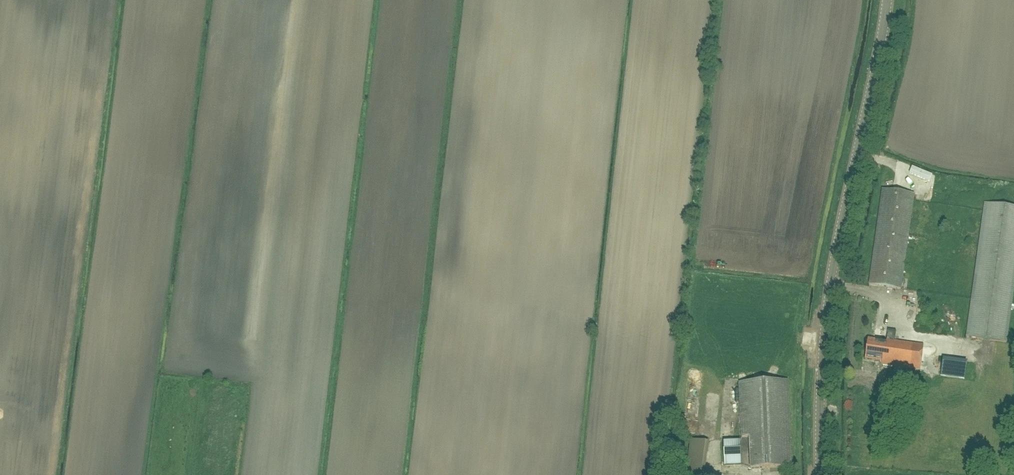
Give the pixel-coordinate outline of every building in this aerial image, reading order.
[(901,290),(914,195),(883,190),(869,286),(901,290)] [(1013,288),(1013,208),(985,204),(967,338),(1006,344),(1013,288)] [(924,346),(895,342),(896,332),(888,331),(886,343),(868,340),(865,361),(883,363),(883,366),(920,371),(924,346)] [(968,381),(971,366),(947,361),(944,376),(968,381)] [(791,468),(788,381),(740,383),(742,438),(750,438),(751,470),(791,468)] [(725,467),(741,466),(740,442),(724,443),(725,467)]
